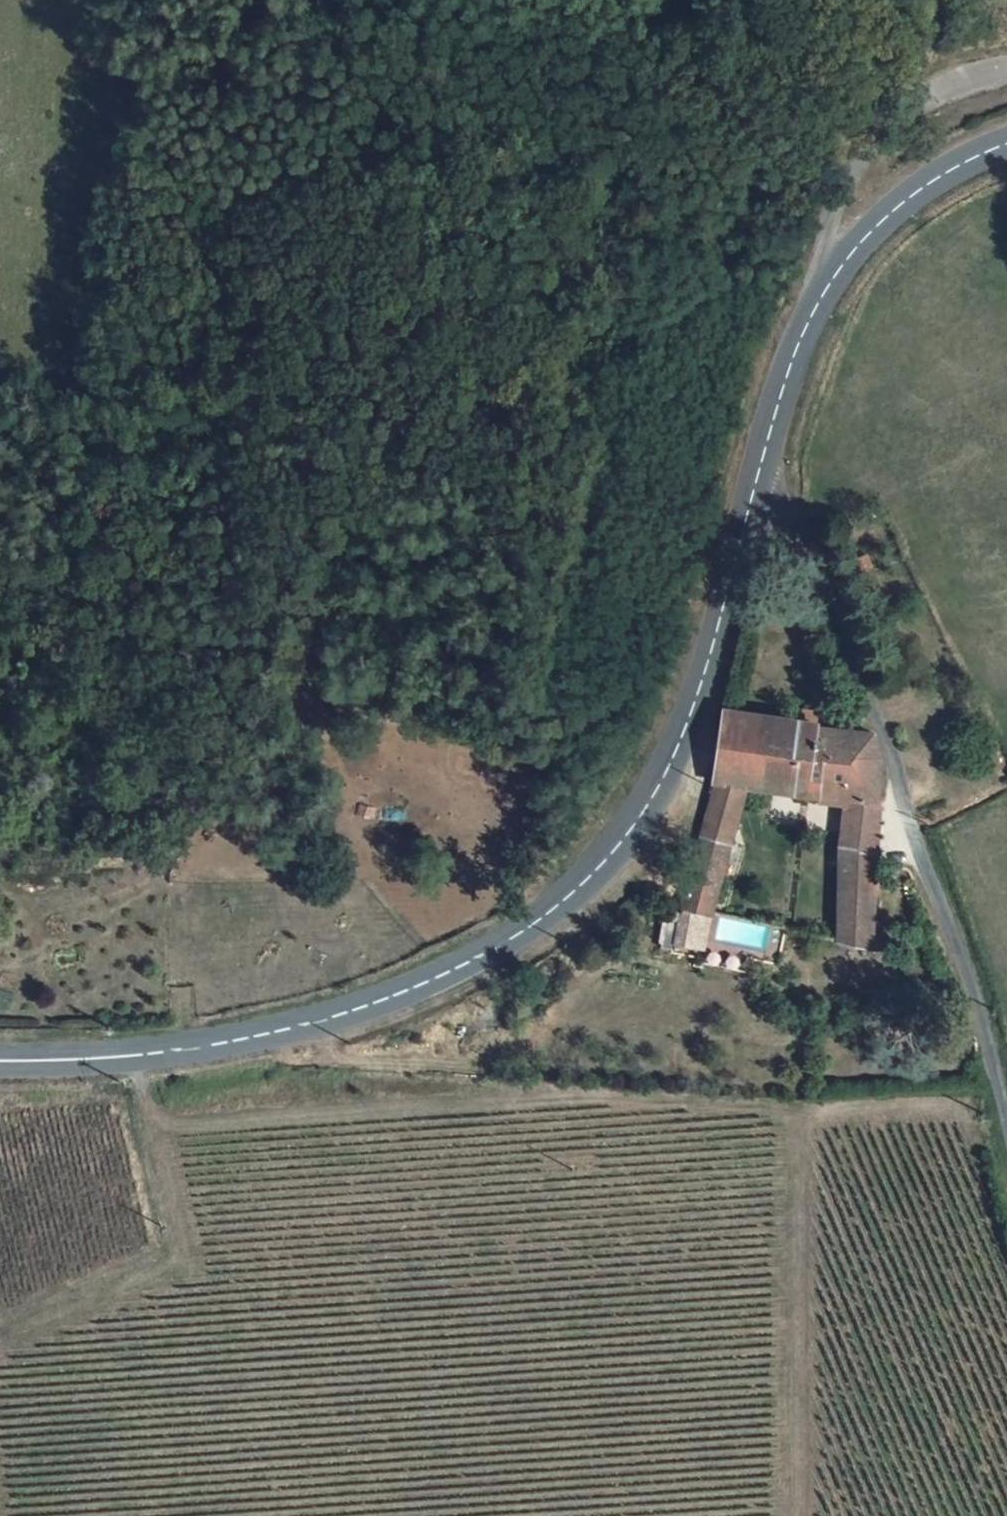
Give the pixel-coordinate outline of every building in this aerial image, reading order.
[(717,807),(685,915),(715,924),(752,800),(844,818),(835,955),(865,962),(885,788),(871,751),(734,727),(717,807)] [(664,942),(677,947),(684,923),(671,918),(664,942)]
